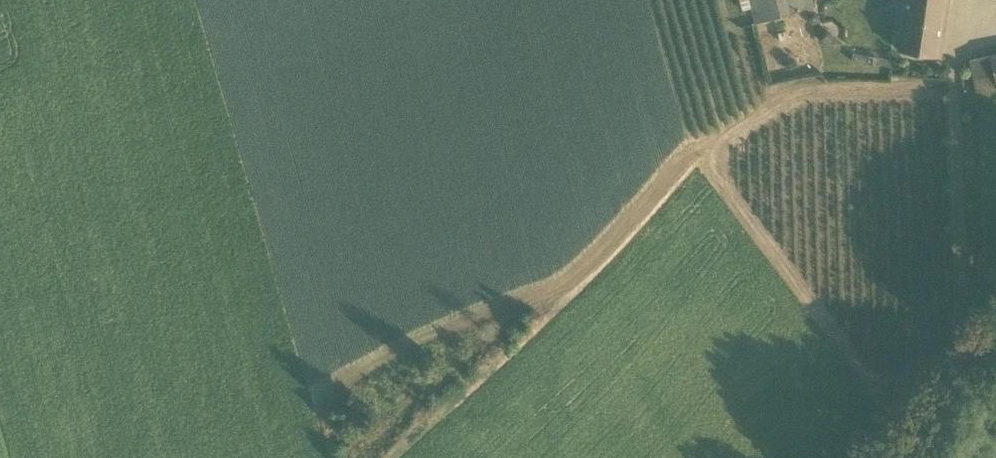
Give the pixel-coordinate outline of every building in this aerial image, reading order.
[(755,23),(815,6),(814,0),(749,0),(755,23)] [(939,56),(947,0),(906,0),(898,50),(939,56)] [(995,87),(995,52),(990,54),(991,55),(969,61),(977,92),(995,87)]
